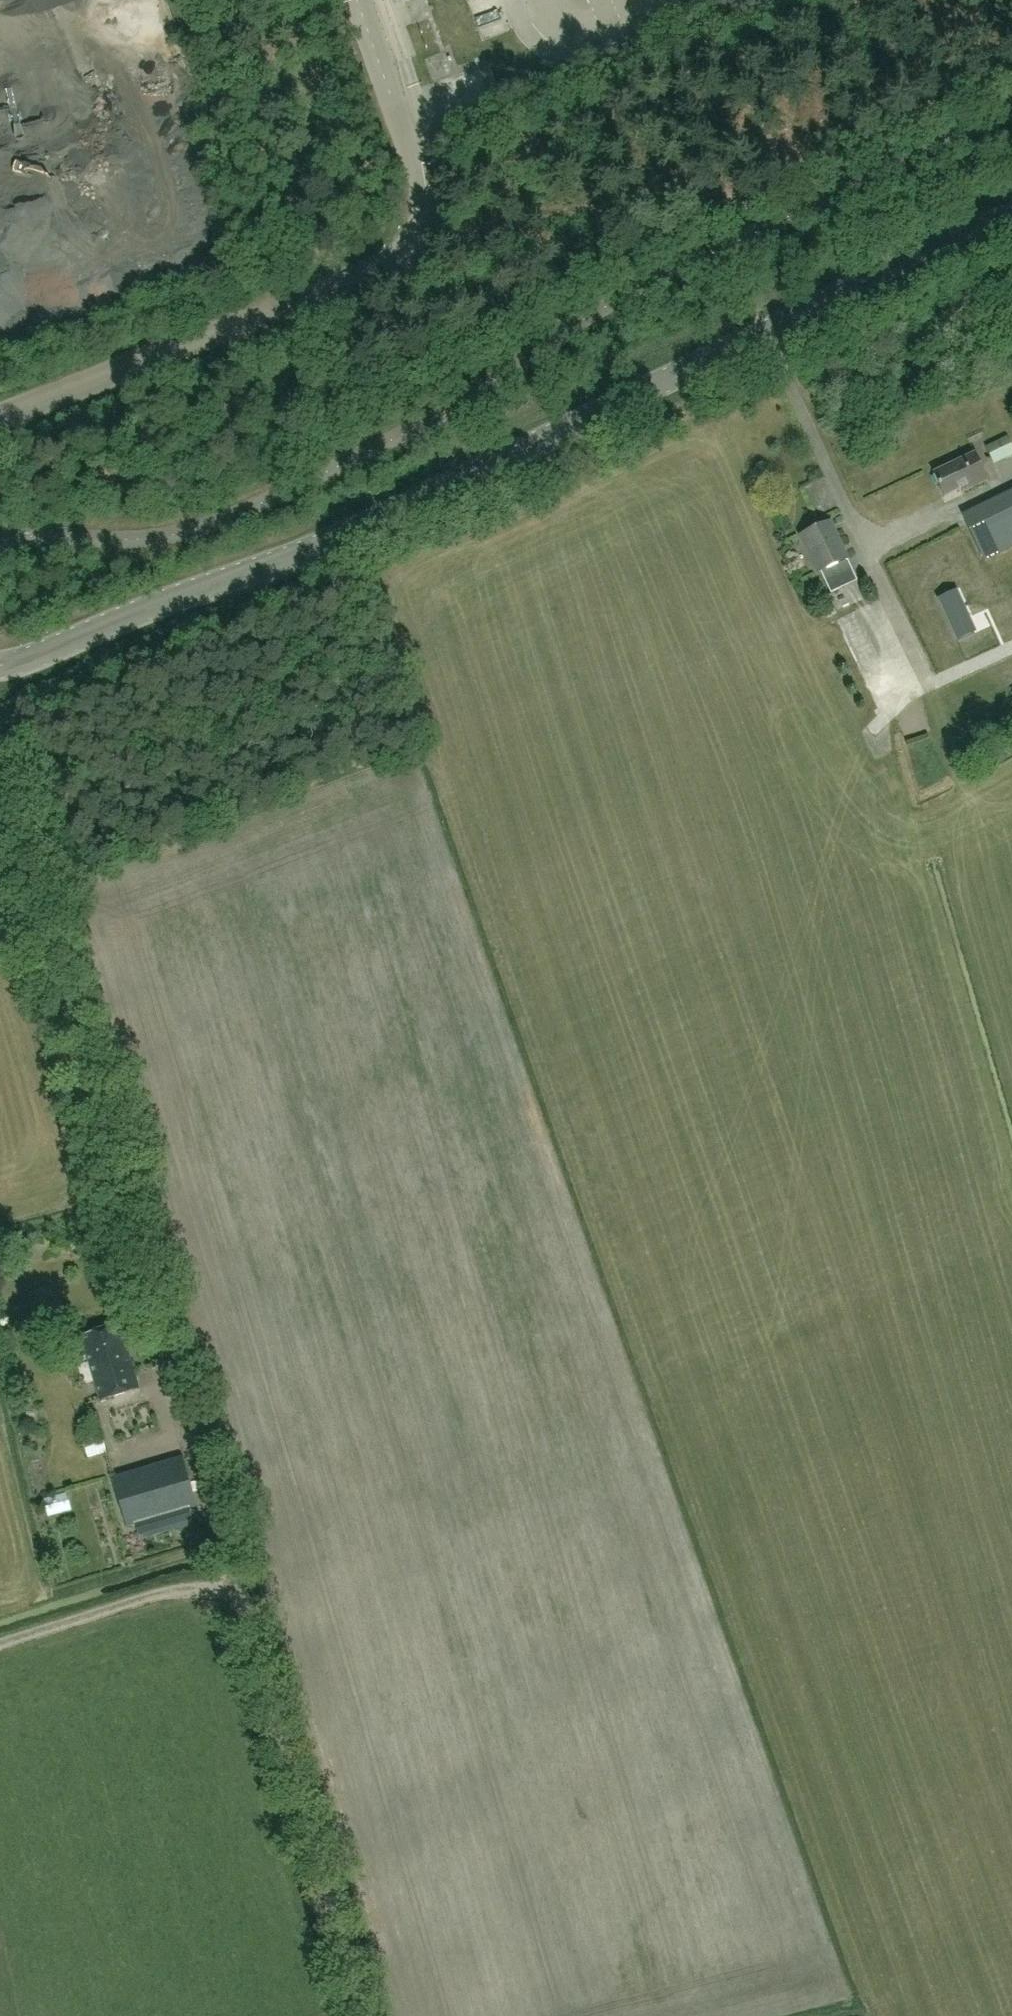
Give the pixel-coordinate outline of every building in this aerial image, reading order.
[(314,4),(304,8),(309,21),(319,18),(314,4)] [(1011,453),(1011,446),(1008,437),(986,448),(993,463),(1011,453)] [(964,493),(988,482),(975,454),(933,473),(944,497),(962,489),(964,493)] [(1011,545),(1011,494),(969,512),(987,555),(1011,545)] [(819,573),(822,571),(832,593),(840,589),(830,568),(849,559),(832,522),(802,535),(819,573)] [(956,591),(939,599),(958,639),(975,631),(956,591)] [(139,1388),(119,1323),(81,1335),(101,1400),(139,1388)] [(165,1398),(155,1401),(164,1423),(173,1420),(165,1398)] [(108,1438),(88,1446),(93,1457),(112,1450),(108,1438)] [(198,1505),(184,1458),(114,1480),(128,1526),(198,1505)]
